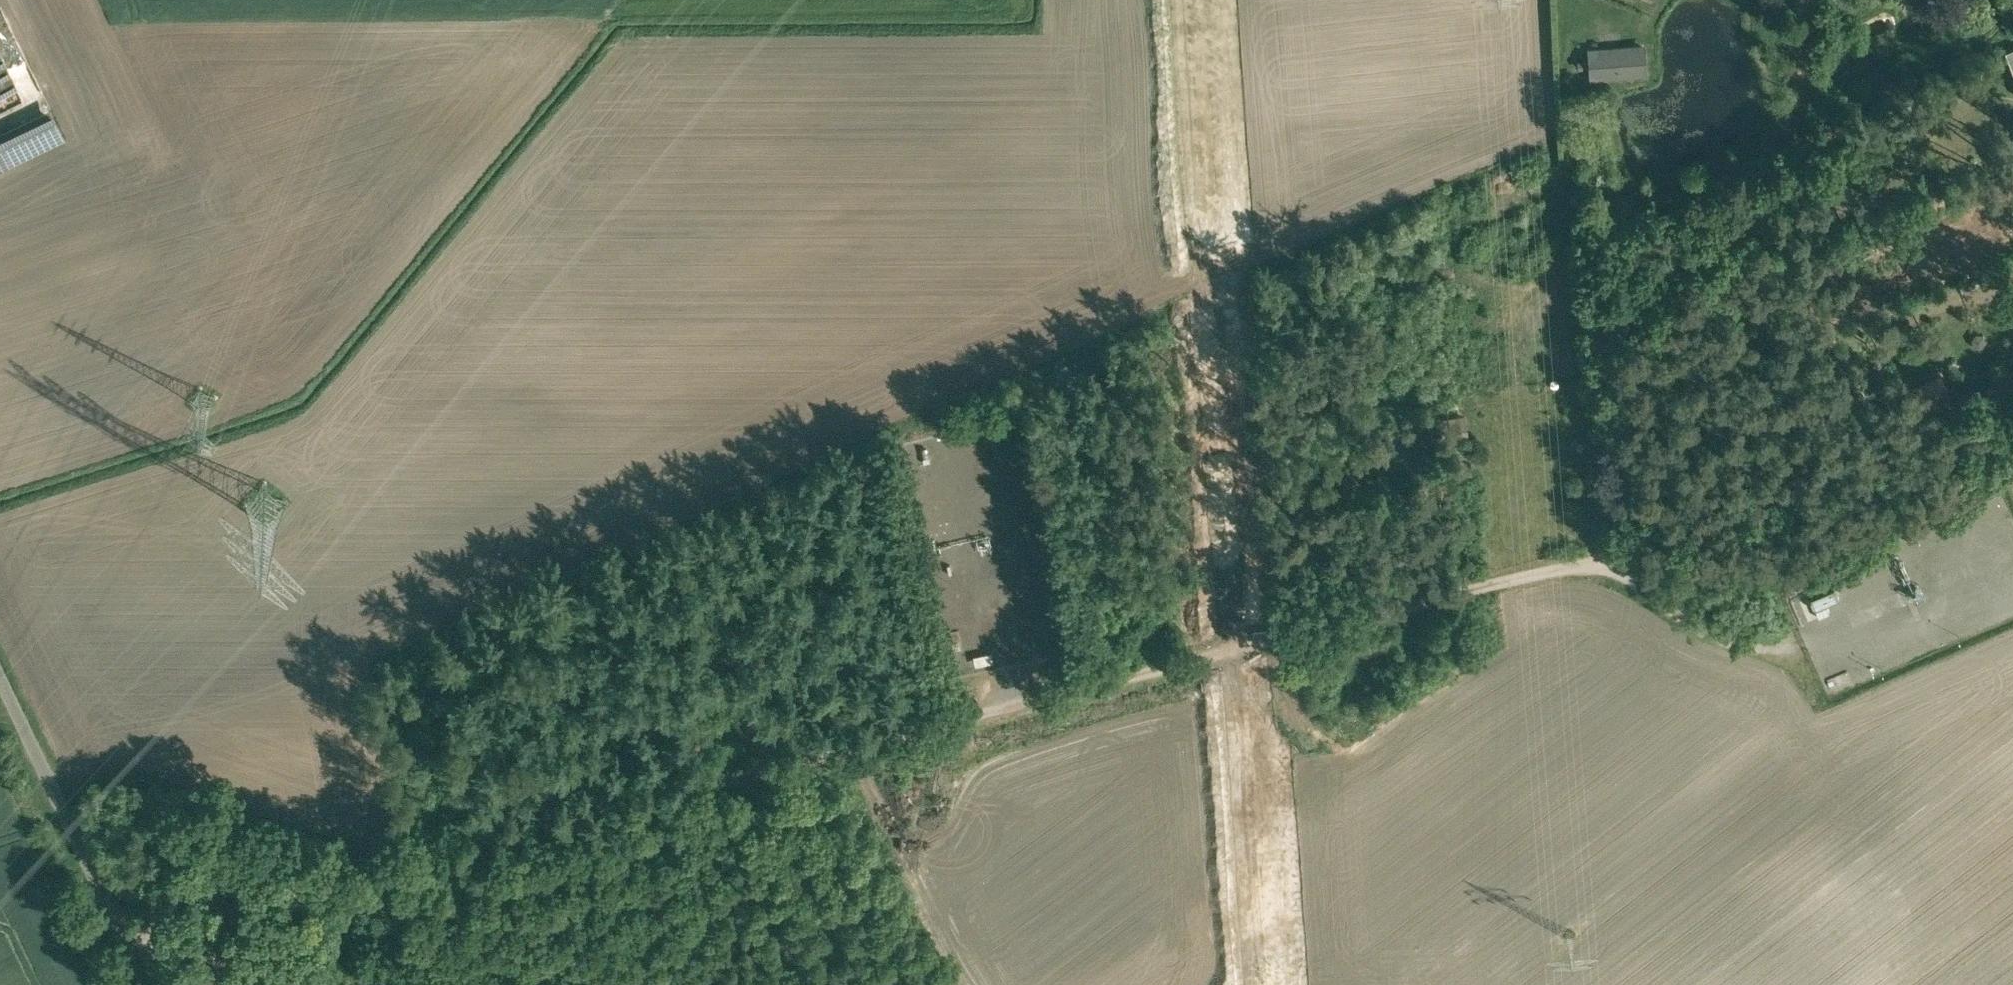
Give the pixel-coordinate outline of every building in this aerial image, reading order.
[(18,84),(0,46),(0,92),(18,84)] [(1643,48),(1590,52),(1592,79),(1646,75),(1643,48)] [(67,140),(55,113),(0,137),(0,168),(67,140)]
